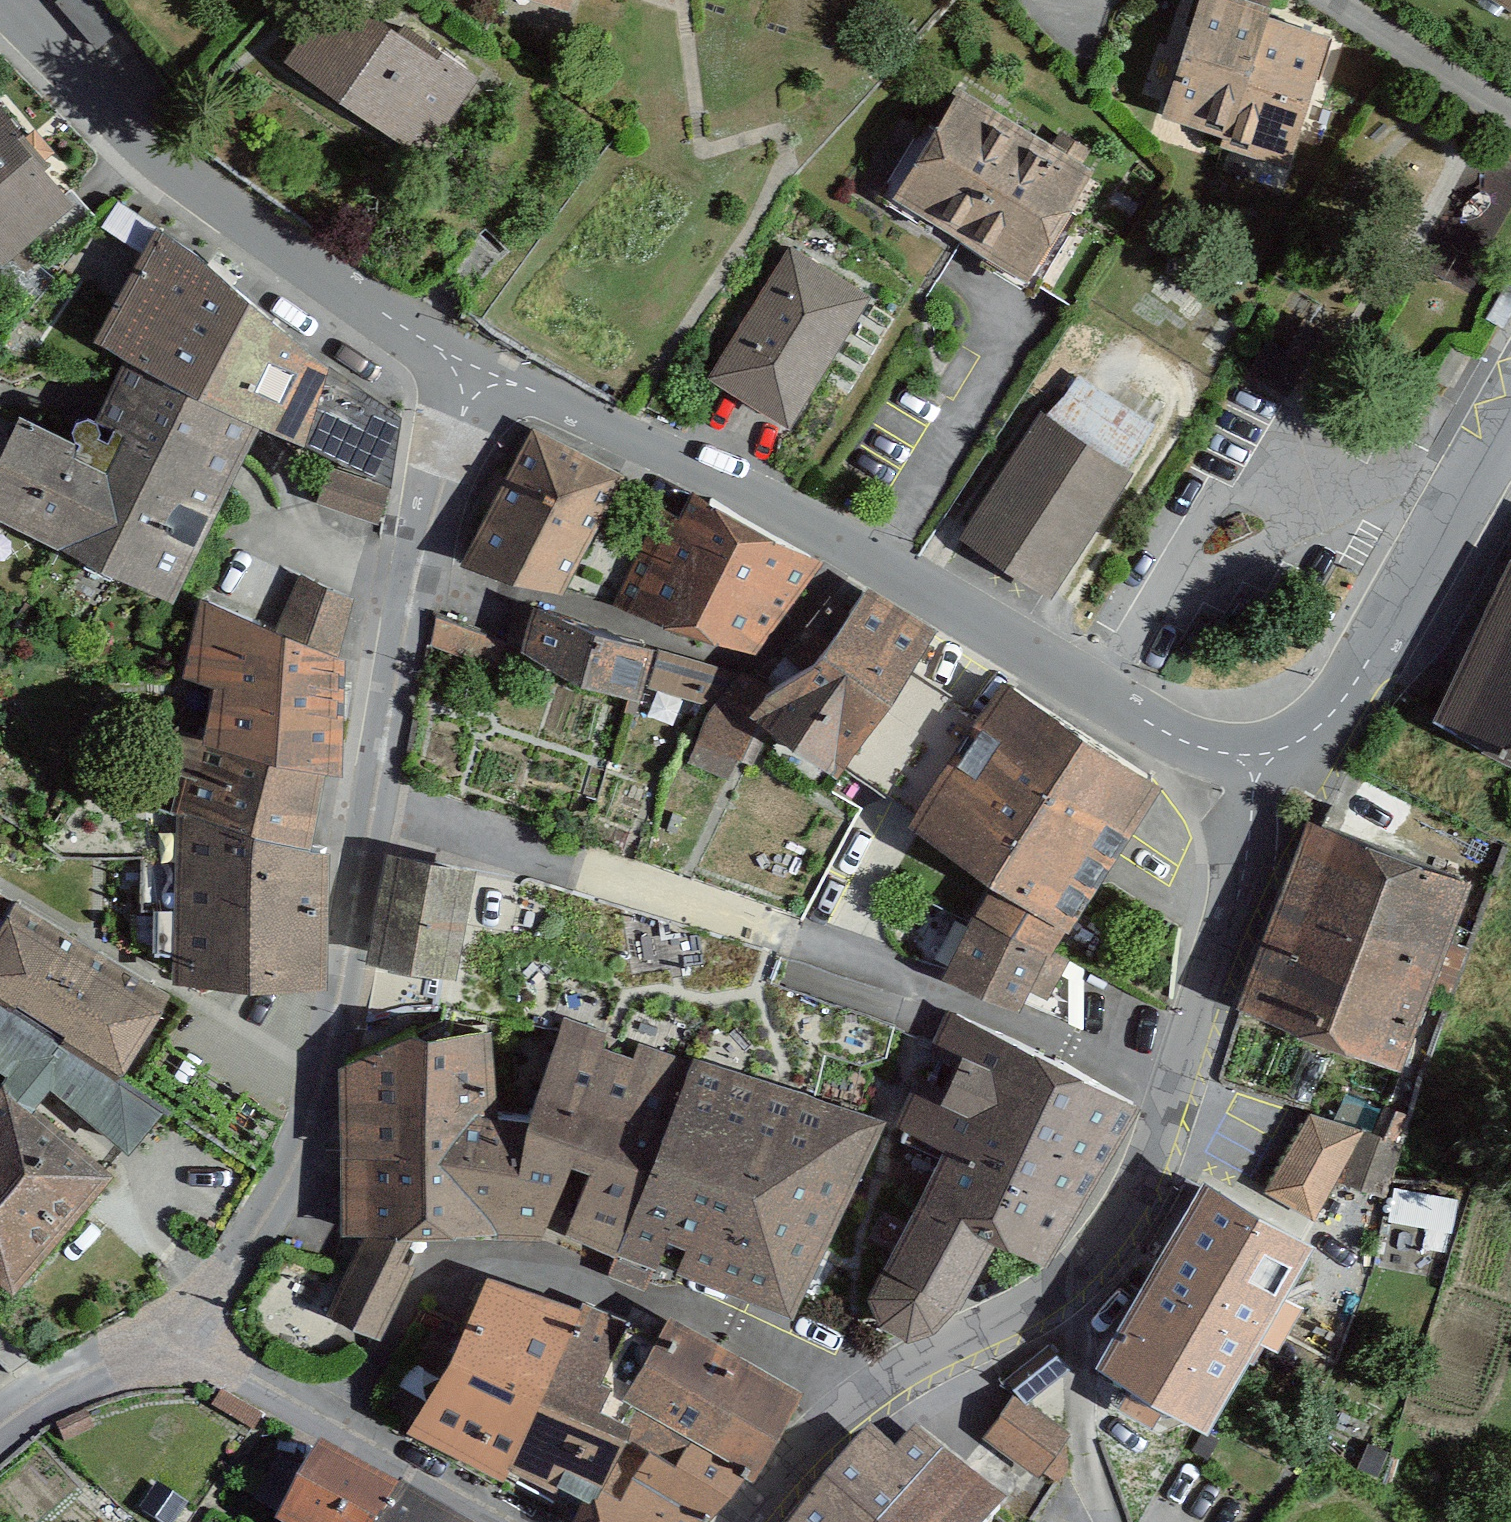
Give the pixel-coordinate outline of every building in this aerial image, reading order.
[(480,84),(348,0),(312,0),(267,70),(424,171),(480,84)] [(510,1),(504,19),(570,39),(582,0),(510,0),(510,1)] [(1263,18),(1205,0),(1199,0),(1161,130),(1227,148),(1263,18)] [(1510,27),(1510,0),(1467,0),(1510,27)] [(1327,50),(1262,31),(1227,148),(1223,161),(1289,184),(1327,50)] [(962,101),(894,211),(1031,295),(1097,184),(962,101)] [(0,117),(0,266),(9,276),(83,214),(0,117)] [(318,511),(379,530),(397,422),(157,232),(96,345),(126,361),(256,428),(334,468),(318,511)] [(496,260),(471,240),(447,270),(472,289),(496,260)] [(873,312),(786,260),(705,396),(791,448),(873,312)] [(256,428),(126,361),(81,452),(20,423),(0,466),(0,529),(171,610),(256,428)] [(1067,378),(957,548),(1050,607),(1159,438),(1067,378)] [(534,432),(471,562),(562,605),(625,476),(534,432)] [(823,559),(684,498),(628,607),(762,659),(823,559)] [(1510,774),(1510,563),(1428,734),(1510,774)] [(352,617),(300,584),(277,637),(336,671),(352,617)] [(928,635),(868,595),(827,667),(762,717),(834,771),(928,635)] [(640,701),(652,649),(596,636),(531,606),(520,653),(582,690),(640,701)] [(213,704),(202,758),(323,790),(337,794),(345,675),(336,671),(197,610),(178,686),(213,704)] [(519,641),(436,615),(428,643),(511,668),(519,641)] [(711,708),(736,671),(659,649),(648,688),(711,708)] [(759,709),(728,694),(695,761),(727,776),(759,709)] [(992,907),(946,993),(1020,1026),(1163,804),(1005,694),(911,842),(992,907)] [(202,758),(184,754),(164,826),(177,829),(303,863),(323,790),(202,758)] [(303,863),(177,829),(174,997),(326,1000),(325,869),(303,863)] [(1474,896),(1303,833),(1233,1028),(1404,1095),(1474,896)] [(475,884),(385,867),(363,980),(453,997),(475,884)] [(3,1096),(33,1121),(50,1103),(123,1171),(176,1123),(121,1088),(169,1012),(12,913),(0,934),(0,1085),(6,1090),(3,1096)] [(1141,1121),(948,1018),(896,1138),(941,1166),(881,1275),(860,1310),(878,1345),(907,1358),(938,1347),(961,1320),(995,1259),(1049,1282),(1141,1121)] [(510,1249),(790,1336),(887,1128),(560,1035),(510,1249)] [(320,1323),(377,1351),(427,1253),(510,1249),(490,1041),(403,1037),(339,1082),(343,1253),(367,1253),(320,1323)] [(11,1307),(112,1187),(33,1121),(3,1096),(0,1093),(0,1298),(11,1307)] [(1367,1144),(1312,1126),(1262,1207),(1312,1232),(1367,1144)] [(1202,1193),(1092,1373),(1206,1442),(1315,1262),(1202,1193)] [(581,1317),(481,1289),(406,1445),(503,1491),(581,1317)] [(658,1338),(581,1317),(503,1491),(580,1513),(603,1520),(671,1342),(658,1338)] [(666,1321),(658,1338),(671,1342),(603,1520),(580,1513),(578,1521),(722,1521),(810,1401),(666,1321)] [(1049,1355),(1005,1390),(1020,1409),(1064,1373),(1049,1355)] [(253,1437),(262,1421),(220,1397),(211,1413),(253,1437)] [(1070,1446),(1020,1409),(989,1449),(1039,1487),(1070,1446)] [(1008,1514),(914,1438),(897,1459),(871,1438),(802,1521),(1002,1521),(1008,1514)] [(320,1461),(289,1521),(391,1521),(401,1502),(320,1461)] [(391,1521),(438,1521),(401,1502),(391,1521)]
